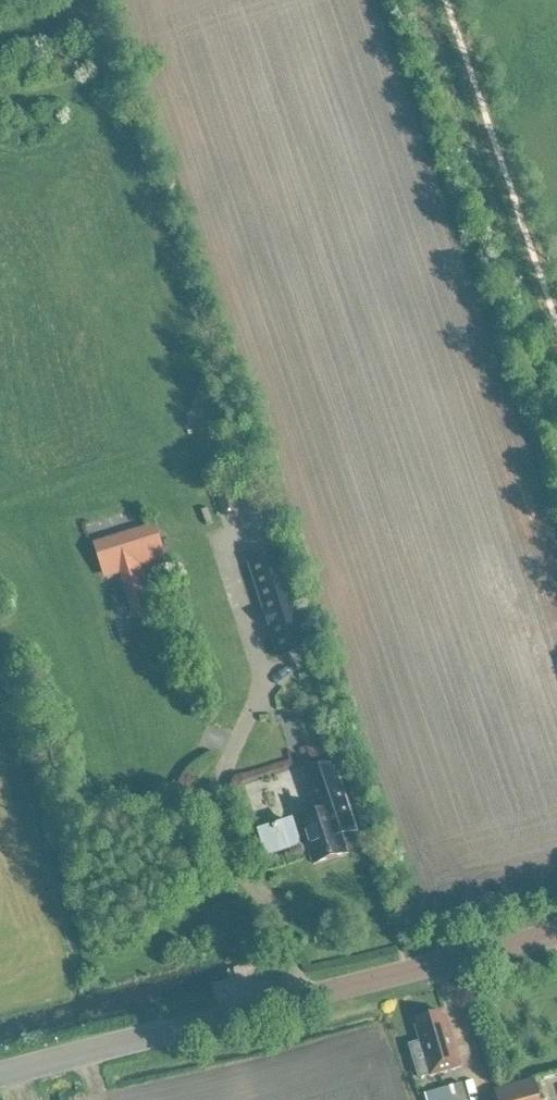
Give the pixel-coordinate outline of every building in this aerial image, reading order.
[(311,648),(292,588),(281,553),(249,563),(260,599),(279,658),(311,648)] [(123,571),(136,614),(159,607),(146,564),(123,571)] [(318,815),(300,821),(314,865),(347,854),(339,830),(354,825),(343,789),(335,764),(304,774),(313,799),(318,815)] [(462,1068),(452,1033),(447,1017),(444,1018),(442,1013),(417,1020),(419,1026),(416,1027),(420,1043),(410,1046),(419,1078),(430,1075),(430,1077),(462,1068)] [(535,1080),(495,1091),(497,1099),(540,1099),(535,1080)] [(462,1083),(445,1088),(449,1099),(467,1099),(462,1083)]
